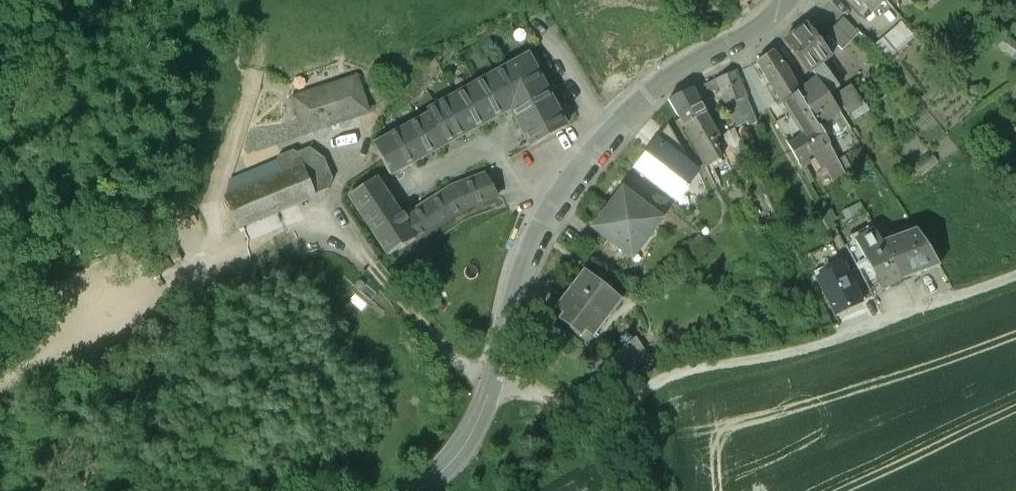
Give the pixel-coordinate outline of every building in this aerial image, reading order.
[(844,19),(827,36),(842,51),(860,34),(844,19)] [(900,21),(874,43),(888,59),(914,36),(900,21)] [(806,74),(818,66),(820,68),(832,59),(808,28),(784,45),(806,74)] [(785,102),(800,92),(793,78),(774,51),(758,62),(785,102)] [(526,58),(493,77),(512,112),(531,147),(565,128),(526,58)] [(745,99),(747,97),(741,84),(737,71),(719,78),(726,104),(727,106),(745,99)] [(512,112),(493,77),(429,112),(430,115),(374,146),(390,175),(507,109),(509,114),(512,112)] [(293,101),(304,135),(366,114),(355,80),(293,101)] [(808,104),(807,105),(829,145),(831,143),(829,140),(845,129),(850,126),(829,95),(818,80),(801,91),(808,104)] [(838,98),(850,115),(866,105),(853,87),(838,98)] [(693,89),(670,99),(678,113),(700,101),(693,89)] [(792,113),(807,105),(800,92),(785,102),(792,113)] [(732,119),(745,112),(750,110),(745,99),(727,106),(732,119)] [(700,101),(678,113),(685,125),(707,113),(700,101)] [(804,160),(829,145),(807,105),(792,113),(806,134),(799,138),(797,135),(787,140),(800,163),(804,160)] [(732,119),(736,127),(748,120),(749,120),(745,112),(732,119)] [(707,113),(685,125),(698,148),(718,137),(719,136),(707,113)] [(749,120),(748,120),(752,126),(758,123),(754,117),(749,120)] [(668,124),(657,139),(676,154),(674,156),(685,165),(689,160),(668,124)] [(739,148),(743,146),(736,127),(725,133),(730,146),(736,143),(739,148)] [(718,137),(698,148),(705,159),(706,167),(711,175),(730,165),(724,154),(724,148),(718,137)] [(696,173),(685,165),(674,156),(676,154),(657,139),(634,168),(675,199),(685,187),(686,188),(687,186),(686,185),(696,173)] [(302,168),(226,198),(237,226),(327,190),(311,148),(297,154),(302,168)] [(851,183),(837,159),(827,164),(841,189),(851,183)] [(808,166),(804,160),(800,163),(803,169),(808,166)] [(403,222),(415,239),(465,207),(498,195),(487,178),(454,190),(403,222)] [(390,255),(415,239),(403,222),(374,180),(373,180),(372,180),(349,195),(390,255)] [(661,218),(624,189),(594,227),(631,256),(661,218)] [(884,245),(875,230),(856,240),(876,278),(882,289),(901,279),(884,245)] [(917,232),(884,245),(901,279),(939,266),(917,232)] [(876,278),(856,240),(845,246),(865,284),(876,278)] [(840,262),(816,275),(837,315),(866,300),(860,288),(856,290),(845,269),(844,269),(840,262)] [(622,301),(584,272),(555,309),(563,315),(558,322),(588,345),(622,301)] [(637,339),(589,370),(602,390),(650,359),(637,339)]
